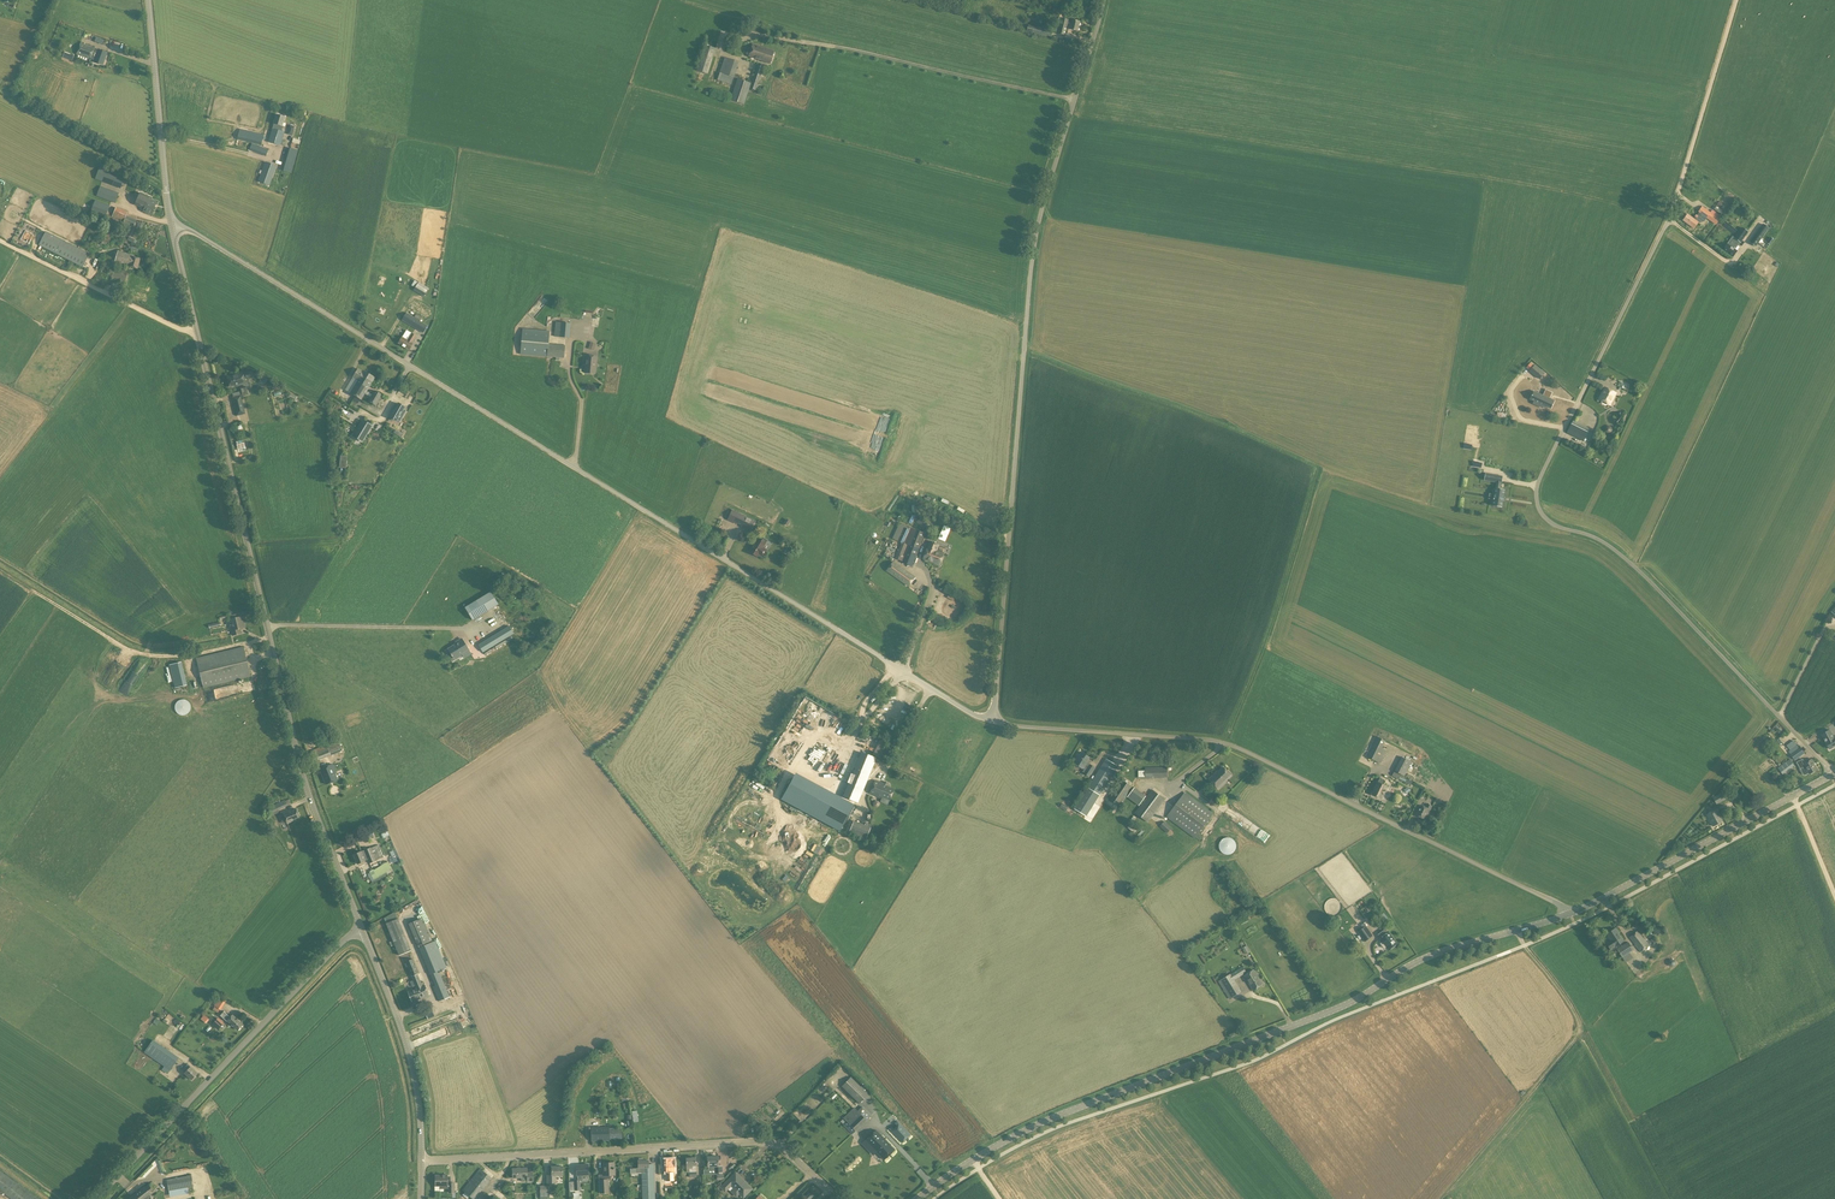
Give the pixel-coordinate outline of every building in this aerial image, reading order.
[(1072,19),(1072,22),(1069,21),(1069,20),(1059,17),(1055,33),(1065,35),(1067,25),(1071,26),(1070,29),(1074,30),(1078,31),(1080,21),(1072,19)] [(1027,31),(1051,36),(1052,32),(1053,30),(1029,25),(1027,31)] [(707,74),(718,41),(707,37),(696,70),(707,74)] [(95,48),(80,43),(76,54),(77,55),(91,59),(95,61),(95,62),(103,65),(107,53),(98,50),(98,51),(94,50),(95,48)] [(770,63),(773,52),(767,49),(753,44),(749,56),(763,61),(765,62),(770,63)] [(731,85),(738,61),(725,57),(717,80),(731,85)] [(750,88),(756,90),(761,73),(764,65),(758,63),(750,88)] [(749,88),(750,83),(737,79),(730,100),(743,104),(747,93),(749,88)] [(284,132),(279,130),(280,126),(282,127),(284,121),(285,117),(276,114),(273,124),(274,124),(273,128),(272,128),(271,131),(268,142),(280,145),(284,146),(286,140),(282,139),(284,132)] [(258,133),(240,129),(237,139),(252,143),(262,145),(264,134),(258,133)] [(291,174),(298,150),(297,150),(301,140),(294,139),(293,142),(292,142),(290,148),(288,148),(282,171),(291,174)] [(269,150),(252,144),(250,150),(267,156),(269,150)] [(258,182),(270,186),(277,166),(265,161),(258,182)] [(121,189),(125,177),(100,168),(95,179),(102,181),(121,189)] [(115,203),(119,193),(100,186),(96,196),(115,203)] [(152,215),(158,202),(149,198),(140,194),(135,205),(144,208),(143,211),(152,215)] [(91,212),(105,217),(108,212),(110,206),(95,200),(95,201),(93,201),(91,206),(93,206),(91,212)] [(121,228),(131,232),(133,227),(136,219),(126,216),(128,212),(112,206),(109,212),(113,214),(112,217),(124,221),(121,228)] [(1696,218),(1695,219),(1688,214),(1683,220),(1694,228),(1698,223),(1700,223),(1702,222),(1704,221),(1707,218),(1716,225),(1722,217),(1712,210),(1710,212),(1702,206),(1698,211),(1698,212),(1699,213),(1697,215),(1696,214),(1694,217),(1696,218)] [(1723,225),(1736,236),(1739,231),(1726,221),(1723,225)] [(1755,246),(1758,242),(1768,228),(1762,224),(1752,238),(1749,242),(1755,246)] [(72,262),(83,267),(90,254),(78,248),(46,231),(39,245),(72,262)] [(136,244),(137,241),(129,237),(131,234),(127,233),(125,237),(126,237),(124,240),(127,241),(127,240),(133,242),(133,243),(136,244)] [(1737,251),(1735,249),(1740,242),(1732,237),(1723,250),(1733,257),(1737,251)] [(141,258),(134,257),(134,255),(118,250),(115,263),(126,266),(125,270),(115,267),(114,271),(108,270),(111,258),(105,256),(104,261),(100,272),(112,275),(111,279),(125,283),(129,271),(130,267),(138,269),(141,258)] [(413,290),(424,296),(427,292),(429,288),(419,282),(413,290)] [(415,299),(410,308),(427,317),(432,309),(415,299)] [(424,323),(406,312),(401,320),(415,328),(423,333),(428,325),(424,323)] [(554,336),(570,338),(571,324),(556,322),(554,336)] [(565,345),(548,344),(550,331),(522,328),(520,355),(550,357),(560,358),(564,358),(565,345)] [(412,334),(411,333),(407,340),(402,337),(400,341),(398,343),(409,350),(413,343),(412,343),(416,337),(412,334)] [(587,356),(585,373),(595,374),(597,357),(587,356)] [(1534,365),(1529,371),(1539,379),(1544,373),(1540,370),(1534,365)] [(356,384),(350,393),(361,399),(363,396),(364,393),(366,390),(369,387),(374,377),(363,370),(363,372),(358,369),(353,377),(357,380),(355,383),(356,384)] [(243,373),(228,376),(230,387),(239,385),(241,385),(245,384),(243,373)] [(246,386),(239,387),(241,396),(244,395),(248,394),(246,386)] [(1599,399),(1602,401),(1601,402),(1602,403),(1606,405),(1607,404),(1607,403),(1610,405),(1616,393),(1605,388),(1603,393),(1602,393),(1599,399)] [(372,394),(370,397),(369,399),(368,401),(376,406),(382,395),(374,390),(372,394)] [(1534,392),(1531,399),(1539,403),(1538,406),(1543,408),(1544,405),(1551,409),(1554,401),(1549,399),(1551,395),(1552,393),(1546,390),(1545,391),(1543,396),(1534,392)] [(233,400),(237,416),(244,415),(239,396),(233,398),(233,400)] [(404,407),(398,404),(390,417),(400,422),(407,411),(403,409),(404,407)] [(370,428),(371,426),(362,420),(353,436),(362,441),(370,428)] [(1573,420),(1567,433),(1584,442),(1590,429),(1576,422),(1573,420)] [(395,429),(393,432),(402,438),(404,434),(395,429)] [(237,444),(239,452),(247,450),(245,443),(237,444)] [(1501,482),(1502,476),(1489,473),(1488,480),(1497,482),(1493,505),(1502,507),(1505,489),(1500,488),(1501,482)] [(728,514),(725,524),(750,531),(753,522),(728,514)] [(916,522),(924,529),(928,525),(921,518),(916,522)] [(898,559),(905,563),(912,567),(925,533),(911,528),(905,543),(902,542),(898,554),(899,555),(898,559)] [(757,557),(759,554),(763,556),(767,550),(763,548),(765,544),(757,539),(749,552),(757,557)] [(930,542),(923,559),(940,565),(944,553),(937,550),(939,545),(930,542)] [(907,584),(914,576),(894,561),(888,570),(907,584)] [(496,605),(499,603),(492,591),(465,606),(473,618),(496,605)] [(231,615),(232,619),(233,627),(230,628),(232,635),(241,633),(240,629),(245,627),(242,617),(237,618),(237,614),(231,615)] [(459,655),(468,649),(461,638),(457,641),(458,643),(448,649),(452,655),(450,656),(453,661),(459,656),(459,655)] [(494,645),(490,638),(478,645),(483,652),(494,645)] [(505,639),(494,646),(496,649),(507,642),(505,639)] [(251,676),(244,646),(196,658),(201,679),(203,688),(251,676)] [(170,665),(176,688),(187,685),(181,662),(170,665)] [(188,700),(185,699),(183,699),(180,699),(178,701),(176,703),(175,705),(175,708),(175,711),(177,713),(179,714),(182,715),(184,715),(187,714),(189,713),(190,710),(191,708),(191,705),(190,703),(188,700)] [(1826,742),(1830,749),(1834,746),(1834,739),(1834,738),(1830,730),(1827,731),(1822,734),(1824,739),(1826,742)] [(1375,737),(1366,756),(1381,763),(1387,750),(1382,748),(1386,740),(1376,735),(1375,737)] [(338,740),(327,744),(310,751),(313,761),(318,760),(318,761),(331,755),(339,752),(340,754),(343,753),(338,740)] [(881,758),(888,745),(880,741),(873,754),(881,758)] [(1803,750),(1799,744),(1789,751),(1795,760),(1805,753),(1803,750)] [(849,783),(844,797),(857,802),(867,780),(876,758),(862,752),(853,774),(852,774),(848,783),(849,783)] [(1077,756),(1073,762),(1083,769),(1084,770),(1083,772),(1084,772),(1084,773),(1089,777),(1092,773),(1096,767),(1087,762),(1090,758),(1082,752),(1079,757),(1077,756)] [(1404,776),(1412,762),(1404,758),(1402,757),(1394,771),(1401,774),(1404,776)] [(1085,819),(1100,795),(1118,766),(1106,758),(1099,769),(1095,776),(1093,779),(1088,788),(1073,811),(1071,815),(1082,823),(1085,819)] [(1790,759),(1778,768),(1783,774),(1785,772),(1795,765),(1790,759)] [(1805,775),(1809,773),(1810,774),(1818,770),(1812,759),(1804,764),(1805,765),(1801,767),(1800,769),(1802,773),(1803,775),(1805,775)] [(336,773),(332,764),(320,769),(326,784),(337,780),(335,773),(336,773)] [(1214,784),(1219,789),(1226,781),(1225,781),(1231,775),(1230,774),(1228,771),(1223,766),(1217,772),(1216,772),(1209,779),(1210,780),(1214,784)] [(1168,778),(1167,767),(1145,767),(1145,778),(1168,778)] [(1411,785),(1412,782),(1400,776),(1401,775),(1394,772),(1392,776),(1411,785)] [(795,773),(781,800),(841,830),(855,802),(795,773)] [(1387,787),(1382,784),(1385,780),(1380,778),(1378,782),(1372,793),(1382,798),(1387,787)] [(1123,803),(1127,797),(1133,787),(1122,779),(1111,795),(1109,793),(1106,797),(1120,806),(1122,802),(1123,803)] [(884,781),(883,783),(875,780),(869,794),(881,799),(881,797),(889,801),(894,789),(887,786),(888,783),(884,781)] [(1148,822),(1151,819),(1165,799),(1152,790),(1139,807),(1135,812),(1148,822)] [(1726,790),(1713,797),(1716,804),(1730,797),(1726,790)] [(1185,792),(1166,817),(1195,838),(1214,813),(1185,792)] [(276,811),(288,806),(287,805),(292,803),(289,798),(285,800),(285,799),(269,807),(270,808),(268,808),(270,812),(271,811),(272,813),(276,811)] [(1428,813),(1430,810),(1432,805),(1427,803),(1425,807),(1421,805),(1416,815),(1425,819),(1428,813)] [(283,813),(287,823),(295,820),(295,819),(299,817),(296,809),(290,812),(290,811),(283,813)] [(1723,821),(1716,809),(1707,814),(1713,826),(1723,821)] [(849,832),(866,839),(872,825),(866,823),(865,824),(854,820),(849,832)] [(1160,826),(1167,833),(1172,828),(1164,821),(1161,825),(1160,826)] [(1130,825),(1127,827),(1134,833),(1137,831),(1130,825)] [(390,835),(386,827),(383,828),(385,832),(381,834),(383,838),(390,835)] [(1236,846),(1236,844),(1235,843),(1235,842),(1233,840),(1232,839),(1231,838),(1229,838),(1227,838),(1226,838),(1225,838),(1223,839),(1222,840),(1221,842),(1220,843),(1220,844),(1220,846),(1220,848),(1221,849),(1221,850),(1222,852),(1224,853),(1225,853),(1227,854),(1228,854),(1231,853),(1232,853),(1233,852),(1234,851),(1235,849),(1236,847),(1236,846)] [(820,855),(824,849),(815,844),(811,850),(820,855)] [(365,861),(365,860),(368,859),(369,863),(383,857),(378,845),(363,851),(361,851),(353,854),(357,864),(365,861)] [(369,871),(374,879),(392,869),(390,865),(388,861),(374,870),(373,869),(369,871)] [(432,941),(424,917),(409,922),(417,946),(432,941)] [(398,918),(392,920),(386,923),(396,948),(399,956),(410,951),(411,951),(398,918)] [(1356,928),(1365,942),(1373,936),(1371,932),(1372,931),(1371,929),(1369,930),(1368,928),(1372,925),(1371,923),(1366,926),(1361,929),(1359,925),(1356,928)] [(1607,934),(1611,940),(1606,943),(1610,949),(1615,946),(1615,947),(1624,941),(1615,928),(1607,934)] [(1378,934),(1380,938),(1383,942),(1381,944),(1384,948),(1386,946),(1389,950),(1398,944),(1389,932),(1388,932),(1385,929),(1378,934)] [(1634,945),(1640,952),(1650,944),(1645,938),(1644,939),(1637,930),(1629,937),(1635,944),(1634,945)] [(1622,957),(1633,950),(1628,942),(1617,949),(1622,957)] [(435,949),(431,951),(421,955),(435,986),(432,987),(439,1002),(450,997),(437,966),(442,964),(435,949)] [(405,961),(411,975),(418,972),(413,958),(405,961)] [(1243,966),(1231,973),(1219,981),(1230,1000),(1242,992),(1234,980),(1247,972),(1243,966)] [(1248,974),(1244,976),(1253,990),(1263,984),(1254,970),(1248,974)] [(428,995),(424,985),(423,981),(421,982),(418,974),(411,976),(413,980),(410,981),(413,987),(415,986),(416,988),(408,991),(412,1002),(428,995)] [(221,1010),(227,1000),(221,997),(217,1004),(215,1006),(221,1010)] [(226,1020),(227,1021),(238,1031),(243,1025),(237,1019),(232,1015),(230,1017),(224,1011),(220,1016),(226,1021),(226,1020)] [(207,1023),(210,1019),(205,1014),(201,1018),(207,1023)] [(223,1023),(218,1018),(213,1024),(218,1029),(223,1023)] [(153,1040),(144,1052),(163,1066),(170,1071),(179,1058),(153,1040)] [(198,1073),(191,1067),(188,1064),(181,1070),(185,1073),(192,1080),(198,1073)] [(859,1104),(869,1095),(871,1092),(867,1088),(864,1090),(851,1077),(841,1087),(859,1104)] [(840,1120),(843,1124),(842,1125),(852,1135),(871,1116),(862,1106),(857,1111),(854,1107),(845,1116),(843,1118),(840,1120)] [(891,1127),(889,1129),(902,1143),(910,1135),(897,1121),(895,1124),(897,1126),(893,1129),(891,1127)] [(609,1139),(621,1138),(624,1138),(624,1133),(621,1133),(621,1128),(609,1129),(609,1127),(604,1127),(590,1127),(591,1141),(592,1141),(592,1144),(598,1144),(598,1141),(609,1140),(609,1139)] [(876,1130),(865,1140),(884,1160),(894,1150),(881,1136),(876,1130)] [(722,1164),(718,1165),(718,1156),(707,1157),(708,1174),(717,1174),(723,1173),(722,1164)] [(686,1157),(686,1169),(687,1172),(688,1172),(688,1177),(697,1177),(696,1165),(696,1157),(686,1157)] [(666,1158),(666,1168),(666,1181),(674,1181),(674,1172),(675,1172),(675,1167),(674,1158),(666,1158)] [(648,1164),(648,1160),(638,1160),(638,1167),(637,1167),(636,1168),(630,1168),(630,1173),(635,1173),(636,1172),(638,1173),(641,1173),(642,1198),(640,1198),(655,1198),(654,1164),(648,1164)] [(603,1163),(603,1174),(599,1174),(600,1193),(609,1193),(608,1179),(610,1179),(610,1175),(615,1175),(614,1162),(603,1163)] [(577,1176),(578,1176),(578,1180),(570,1180),(571,1190),(581,1190),(580,1181),(582,1181),(582,1175),(589,1175),(588,1164),(576,1165),(577,1176)] [(556,1183),(556,1175),(563,1175),(562,1166),(551,1166),(552,1174),(546,1175),(547,1183),(556,1183)] [(533,1172),(527,1172),(527,1167),(512,1168),(513,1178),(521,1177),(521,1182),(533,1181),(533,1172)] [(480,1168),(462,1190),(473,1198),(474,1198),(492,1178),(480,1168)] [(732,1186),(733,1188),(730,1191),(736,1197),(740,1194),(743,1197),(752,1189),(736,1172),(727,1181),(720,1188),(725,1192),(732,1186)] [(435,1186),(440,1186),(440,1188),(449,1188),(449,1192),(454,1192),(454,1182),(449,1183),(449,1185),(448,1185),(447,1175),(435,1175),(435,1186)] [(191,1176),(167,1180),(169,1191),(193,1186),(191,1176)] [(540,1182),(535,1182),(536,1194),(540,1194),(540,1195),(549,1195),(549,1185),(540,1185),(540,1182)] [(144,1187),(131,1197),(133,1198),(152,1198),(153,1198),(149,1193),(153,1190),(148,1184),(144,1187)] [(815,1195),(810,1191),(804,1197),(806,1198),(811,1198),(815,1195)]
